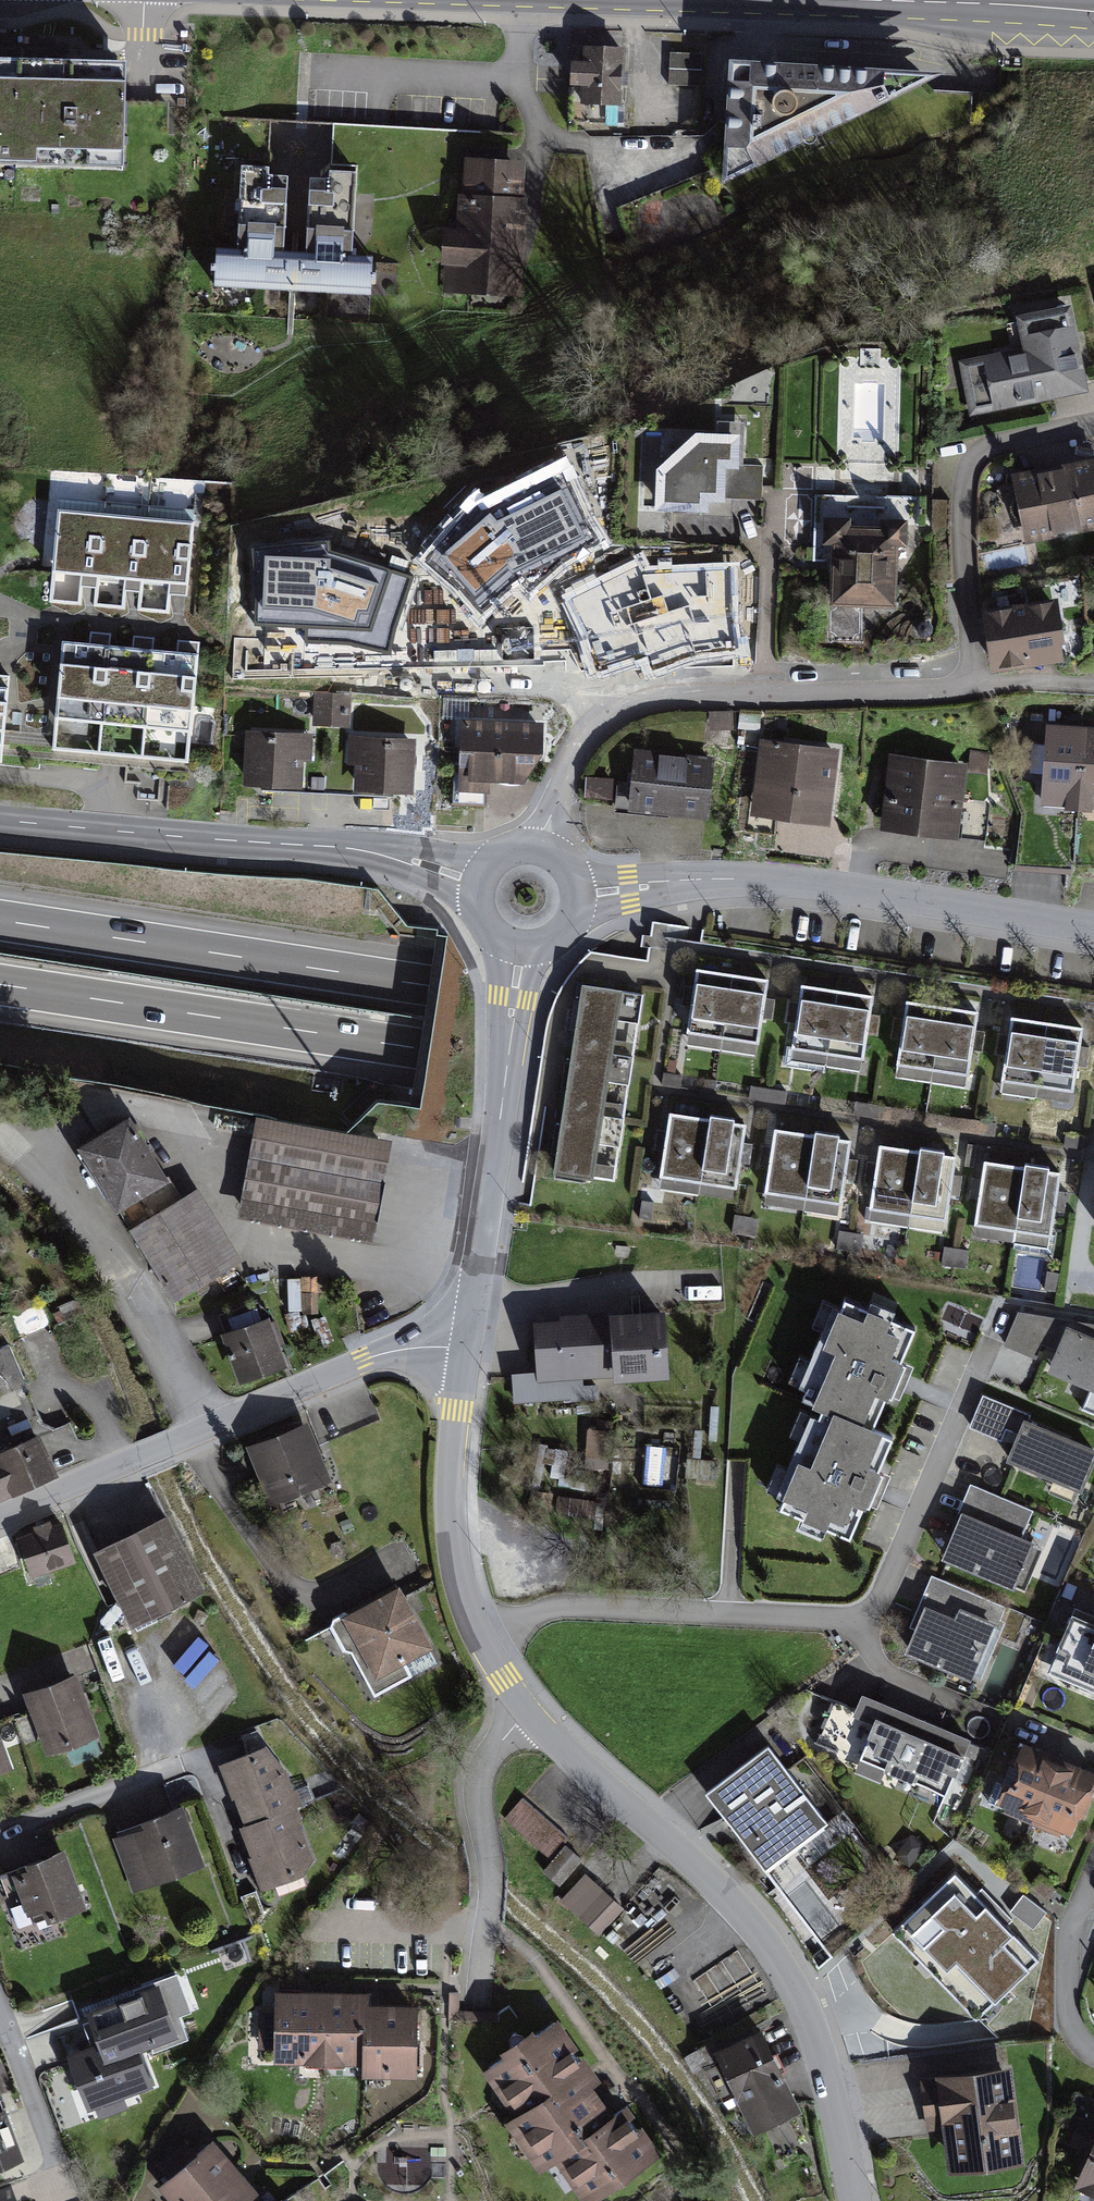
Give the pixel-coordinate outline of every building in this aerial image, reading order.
[(622,97),(623,42),(583,41),(583,55),(571,55),(571,78),(583,78),(582,97),(622,97)] [(825,52),(729,46),(722,169),(737,161),(758,201),(960,99),(939,58),(825,52)] [(701,53),(671,52),(671,81),(701,81),(701,53)] [(123,163),(125,62),(0,62),(0,161),(123,163)] [(215,277),(373,284),(375,248),(352,247),(356,164),(311,162),(307,245),(284,244),(288,161),(242,159),(238,242),(217,241),(215,277)] [(440,285),(518,288),(523,164),(461,161),(458,230),(443,229),(440,285)] [(975,408),(1089,385),(1072,304),(1018,315),(1024,345),(964,357),(975,408)] [(663,458),(662,503),(714,505),(715,492),(728,492),(729,457),(740,458),(740,429),(693,428),(663,458)] [(1093,522),(1093,456),(1014,472),(1027,536),(1093,522)] [(590,522),(563,467),(485,508),(476,498),(422,560),(459,591),(480,618),(522,582),(530,592),(562,564),(605,543),(590,522)] [(189,525),(45,512),(39,599),(183,613),(189,525)] [(826,608),(893,611),(897,516),(830,513),(826,608)] [(347,644),(390,653),(394,627),(413,577),(329,553),(327,541),(251,549),(255,598),(254,625),(306,628),(305,643),(347,644)] [(691,654),(735,648),(730,622),(729,569),(642,576),(637,565),(568,599),(589,644),(598,669),(648,654),(652,668),(691,654)] [(1055,597),(985,610),(996,667),(1066,653),(1055,597)] [(82,650),(54,648),(45,755),(114,762),(179,768),(189,648),(171,647),(170,657),(148,654),(148,644),(129,643),(128,654),(103,651),(104,642),(85,639),(82,650)] [(350,694),(314,692),(313,722),(349,724),(350,694)] [(352,723),(367,724),(368,703),(352,702),(352,723)] [(541,720),(464,717),(461,775),(522,778),(540,755),(541,720)] [(1043,800),(1076,802),(1080,723),(1047,721),(1043,800)] [(1093,803),(1093,724),(1080,723),(1076,802),(1093,803)] [(312,731),(246,729),(243,779),(309,782),(312,731)] [(417,737),(354,733),(351,785),(414,789),(417,737)] [(838,744),(760,735),(751,816),(829,824),(838,744)] [(968,752),(890,744),(881,825),(959,833),(968,752)] [(627,810),(706,819),(712,757),(634,748),(627,810)] [(615,777),(588,774),(585,797),(613,800),(615,777)] [(731,972),(695,967),(684,1041),(720,1046),(731,972)] [(766,978),(731,972),(720,1046),(755,1051),(766,978)] [(837,988),(801,983),(791,1057),(826,1062),(837,988)] [(635,1057),(644,995),(612,991),(583,987),(573,1049),(635,1057)] [(872,993),(837,988),(826,1062),(861,1067),(872,993)] [(941,1003),(906,998),(895,1072),(930,1077),(941,1003)] [(976,1009),(941,1003),(930,1077),(966,1082),(976,1009)] [(1047,1019),(1012,1014),(1001,1088),(1036,1093),(1047,1019)] [(1082,1024),(1047,1019),(1036,1093),(1072,1098),(1082,1024)] [(624,1120),(635,1057),(573,1049),(563,1112),(624,1120)] [(679,1087),(681,1075),(663,1072),(661,1084),(679,1087)] [(784,1102),(786,1091),(751,1085),(749,1097),(784,1102)] [(705,1117),(670,1111),(659,1185),(694,1190),(705,1117)] [(615,1181),(624,1120),(563,1112),(555,1175),(615,1181)] [(741,1122),(705,1117),(694,1190),(730,1195),(741,1122)] [(994,1134),(996,1123),(960,1118),(958,1129),(994,1134)] [(124,1122),(71,1156),(171,1310),(239,1266),(192,1193),(177,1203),(124,1122)] [(388,1149),(249,1125),(232,1221),(370,1245),(388,1149)] [(812,1132),(776,1127),(765,1201),(801,1206),(812,1132)] [(847,1137),(812,1132),(801,1206),(836,1211),(847,1137)] [(1081,1147),(1083,1136),(1065,1134),(1063,1145),(1081,1147)] [(916,1148),(881,1142),(870,1216),(905,1221),(916,1148)] [(966,1142),(963,1167),(973,1169),(977,1143),(966,1142)] [(951,1153),(916,1148),(905,1221),(940,1226),(951,1153)] [(1022,1163),(987,1158),(976,1232),(1011,1237),(1022,1163)] [(1057,1168),(1022,1163),(1011,1237),(1046,1242),(1057,1168)] [(651,1220),(653,1202),(642,1200),(639,1218),(651,1220)] [(755,1235),(758,1218),(733,1214),(731,1232),(755,1235)] [(858,1252),(862,1234),(839,1230),(836,1247),(858,1252)] [(965,1267),(967,1250),(943,1246),(940,1263),(965,1267)] [(1056,1291),(1059,1272),(1046,1271),(1044,1289),(1056,1291)] [(871,1428),(915,1324),(834,1290),(790,1394),(814,1404),(871,1428)] [(672,1371),(668,1308),(532,1318),(537,1373),(537,1381),(538,1381),(583,1378),(672,1371)] [(1001,1343),(1046,1363),(1042,1372),(1093,1394),(1093,1323),(1014,1311),(1001,1343)] [(268,1326),(217,1342),(233,1390),(283,1374),(268,1326)] [(0,1352),(0,1407),(32,1394),(13,1346),(0,1352)] [(537,1373),(511,1375),(513,1403),(598,1399),(597,1388),(583,1389),(583,1378),(538,1381),(537,1373)] [(982,1394),(969,1424),(1011,1441),(1002,1463),(1077,1495),(1093,1455),(1093,1449),(1028,1421),(1031,1415),(982,1394)] [(851,1543),(895,1438),(871,1428),(814,1404),(770,1508),(851,1543)] [(308,1425),(247,1449),(270,1506),(331,1482),(308,1425)] [(611,1433),(588,1431),(585,1467),(608,1469),(611,1433)] [(0,1451),(0,1496),(57,1473),(42,1434),(0,1451)] [(1034,1510),(971,1483),(941,1555),(1022,1590),(1041,1546),(1022,1538),(1034,1510)] [(548,1496),(533,1492),(529,1509),(545,1512),(548,1496)] [(593,1502),(572,1499),(570,1513),(590,1516),(593,1502)] [(167,1519),(98,1554),(134,1625),(204,1592),(167,1519)] [(60,1520),(19,1534),(33,1578),(75,1564),(60,1520)] [(1009,1608),(931,1575),(900,1647),(978,1680),(1009,1608)] [(428,1655),(396,1594),(334,1626),(366,1688),(428,1655)] [(1073,1604),(1043,1674),(1093,1696),(1093,1613),(1073,1604)] [(72,1680),(20,1699),(44,1763),(96,1743),(72,1680)] [(968,1737),(862,1693),(839,1747),(945,1791),(968,1737)] [(1058,1755),(1021,1740),(996,1801),(1033,1816),(1058,1755)] [(828,1822),(767,1744),(706,1792),(766,1870),(828,1822)] [(270,1751),(216,1772),(239,1833),(294,1813),(270,1751)] [(8,1775),(0,1753),(0,1778),(8,1775)] [(1058,1755),(1033,1816),(1071,1832),(1093,1775),(1093,1770),(1058,1755)] [(522,1796),(504,1817),(551,1858),(564,1843),(569,1837),(522,1796)] [(315,1870),(294,1813),(239,1833),(237,1834),(259,1891),(315,1870)] [(201,1870),(180,1814),(113,1839),(134,1895),(201,1870)] [(551,1858),(542,1869),(561,1885),(583,1859),(564,1843),(551,1858)] [(84,1917),(62,1857),(11,1876),(34,1936),(84,1917)] [(910,1943),(976,2008),(1038,1945),(953,1862),(884,1932),(902,1951),(910,1943)] [(801,1869),(783,1879),(810,1926),(828,1916),(801,1869)] [(585,1875),(564,1899),(600,1931),(621,1907),(585,1875)] [(1010,1911),(1035,1926),(1047,1906),(1022,1891),(1010,1911)] [(72,2049),(92,2105),(156,2081),(136,2029),(145,2025),(133,1993),(85,2011),(96,2041),(72,2049)] [(324,1994),(276,1994),(276,2065),(324,2065),(324,1994)] [(368,1994),(324,1994),(324,2065),(364,2068),(367,2009),(368,1994)] [(416,2008),(367,2009),(364,2068),(364,2080),(418,2079),(416,2008)] [(556,2018),(482,2069),(514,2115),(578,2071),(588,2064),(556,2018)] [(798,2108),(763,2029),(715,2051),(750,2129),(798,2108)] [(1025,2157),(1012,2066),(920,2078),(927,2133),(944,2131),(949,2167),(1025,2157)] [(514,2115),(504,2122),(536,2168),(551,2158),(610,2116),(578,2071),(514,2115)] [(551,2158),(581,2200),(586,2200),(657,2152),(625,2106),(610,2116),(551,2158)] [(0,2117),(0,2173),(20,2166),(1,2116),(0,2117)] [(1070,2193),(1088,2200),(1093,2200),(1093,2129),(1081,2123),(1069,2150),(1085,2157),(1070,2193)] [(213,2140),(154,2191),(163,2200),(210,2200),(242,2173),(213,2140)] [(242,2173),(210,2200),(267,2200),(242,2173)]
